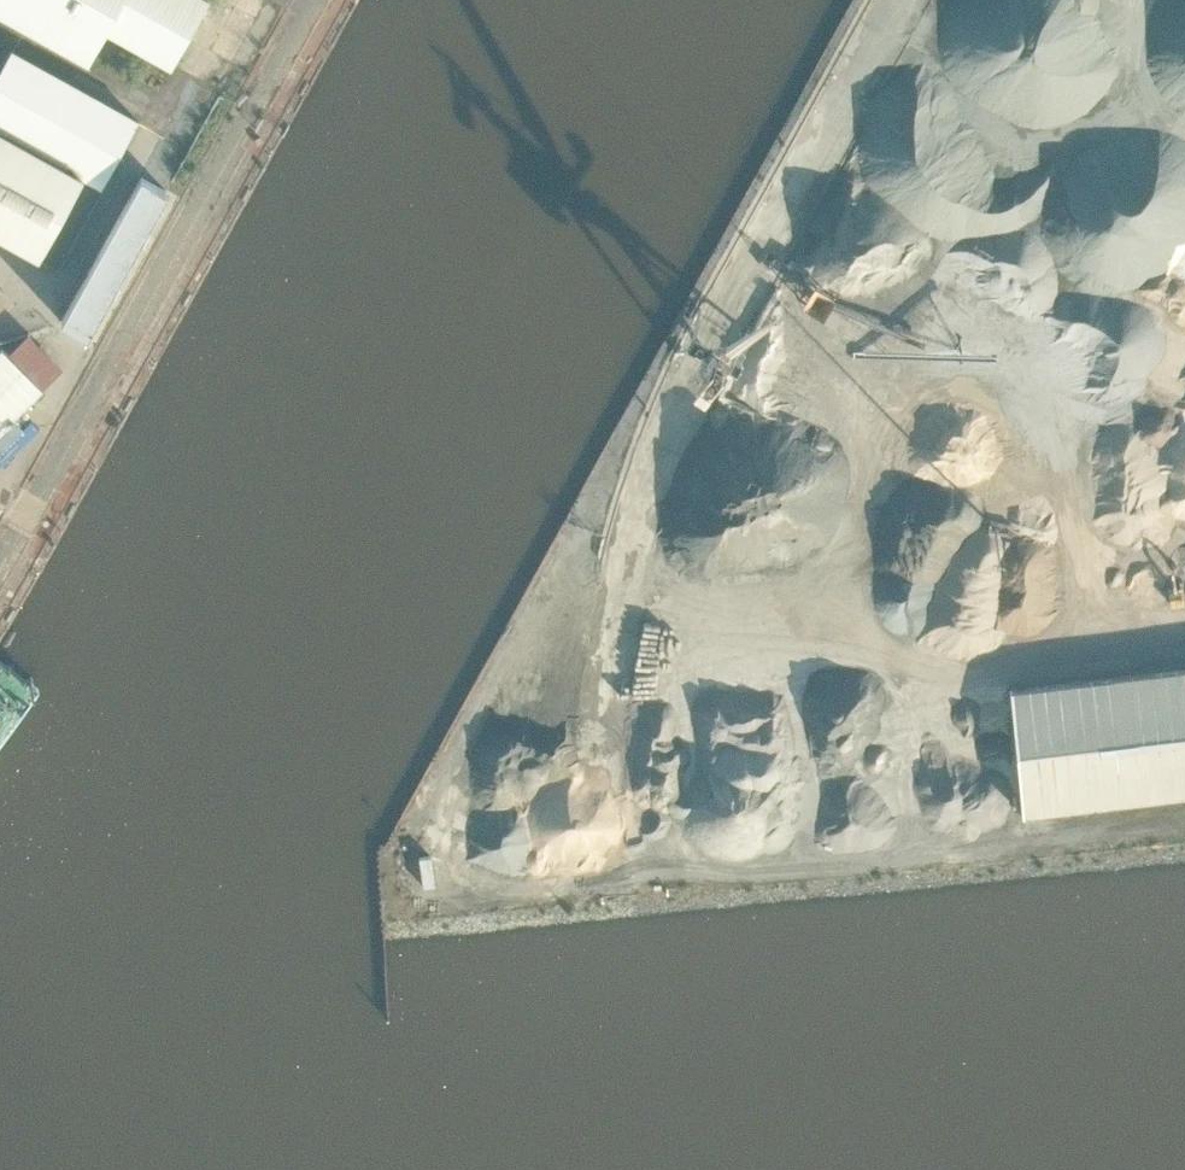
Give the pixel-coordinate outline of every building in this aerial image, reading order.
[(97,66),(112,35),(178,70),(213,0),(0,0),(0,14),(97,66)] [(50,263),(91,186),(108,194),(148,122),(17,51),(0,83),(0,128),(6,131),(0,142),(0,239),(50,263)] [(180,202),(149,186),(68,332),(99,348),(180,202)] [(3,355),(0,358),(0,450),(51,399),(3,355)] [(1011,696),(1019,820),(1184,800),(1184,674),(1011,696)] [(901,784),(899,764),(813,775),(815,795),(901,784)]
